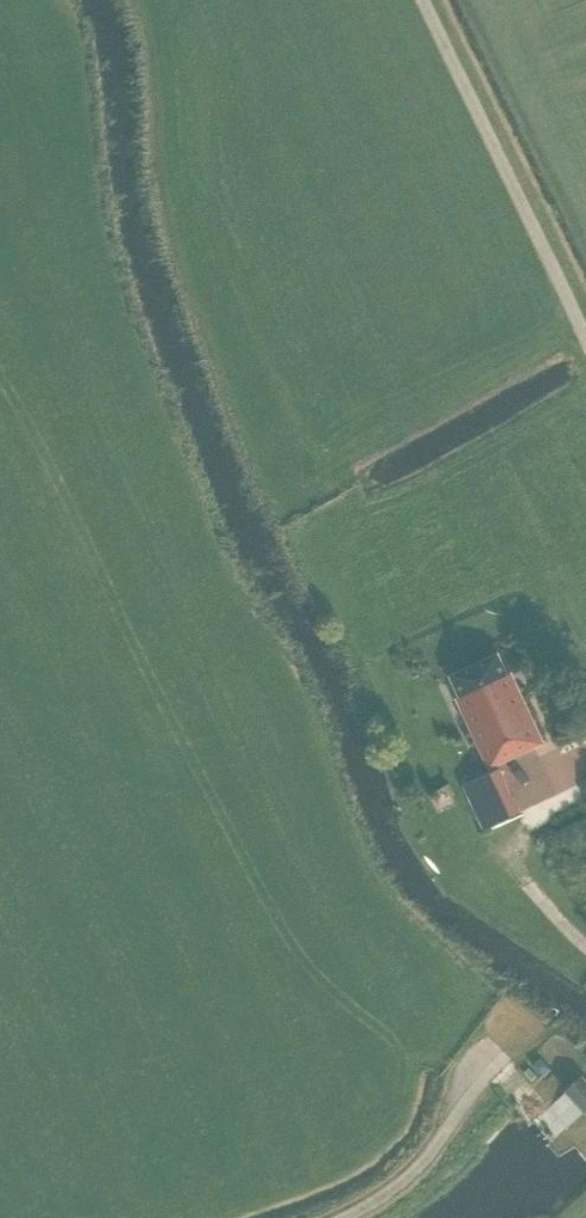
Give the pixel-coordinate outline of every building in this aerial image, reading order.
[(496,652),(448,675),(458,696),(455,698),(488,767),(542,741),(514,683),(511,685),(496,652)] [(498,768),(472,780),(493,825),(518,813),(498,768)] [(552,819),(540,826),(539,825),(518,836),(544,887),(566,876),(548,843),(561,836),(552,819)] [(551,1069),(541,1058),(533,1065),(543,1076),(551,1069)] [(585,1110),(585,1082),(582,1077),(566,1092),(584,1112),(585,1110)]
